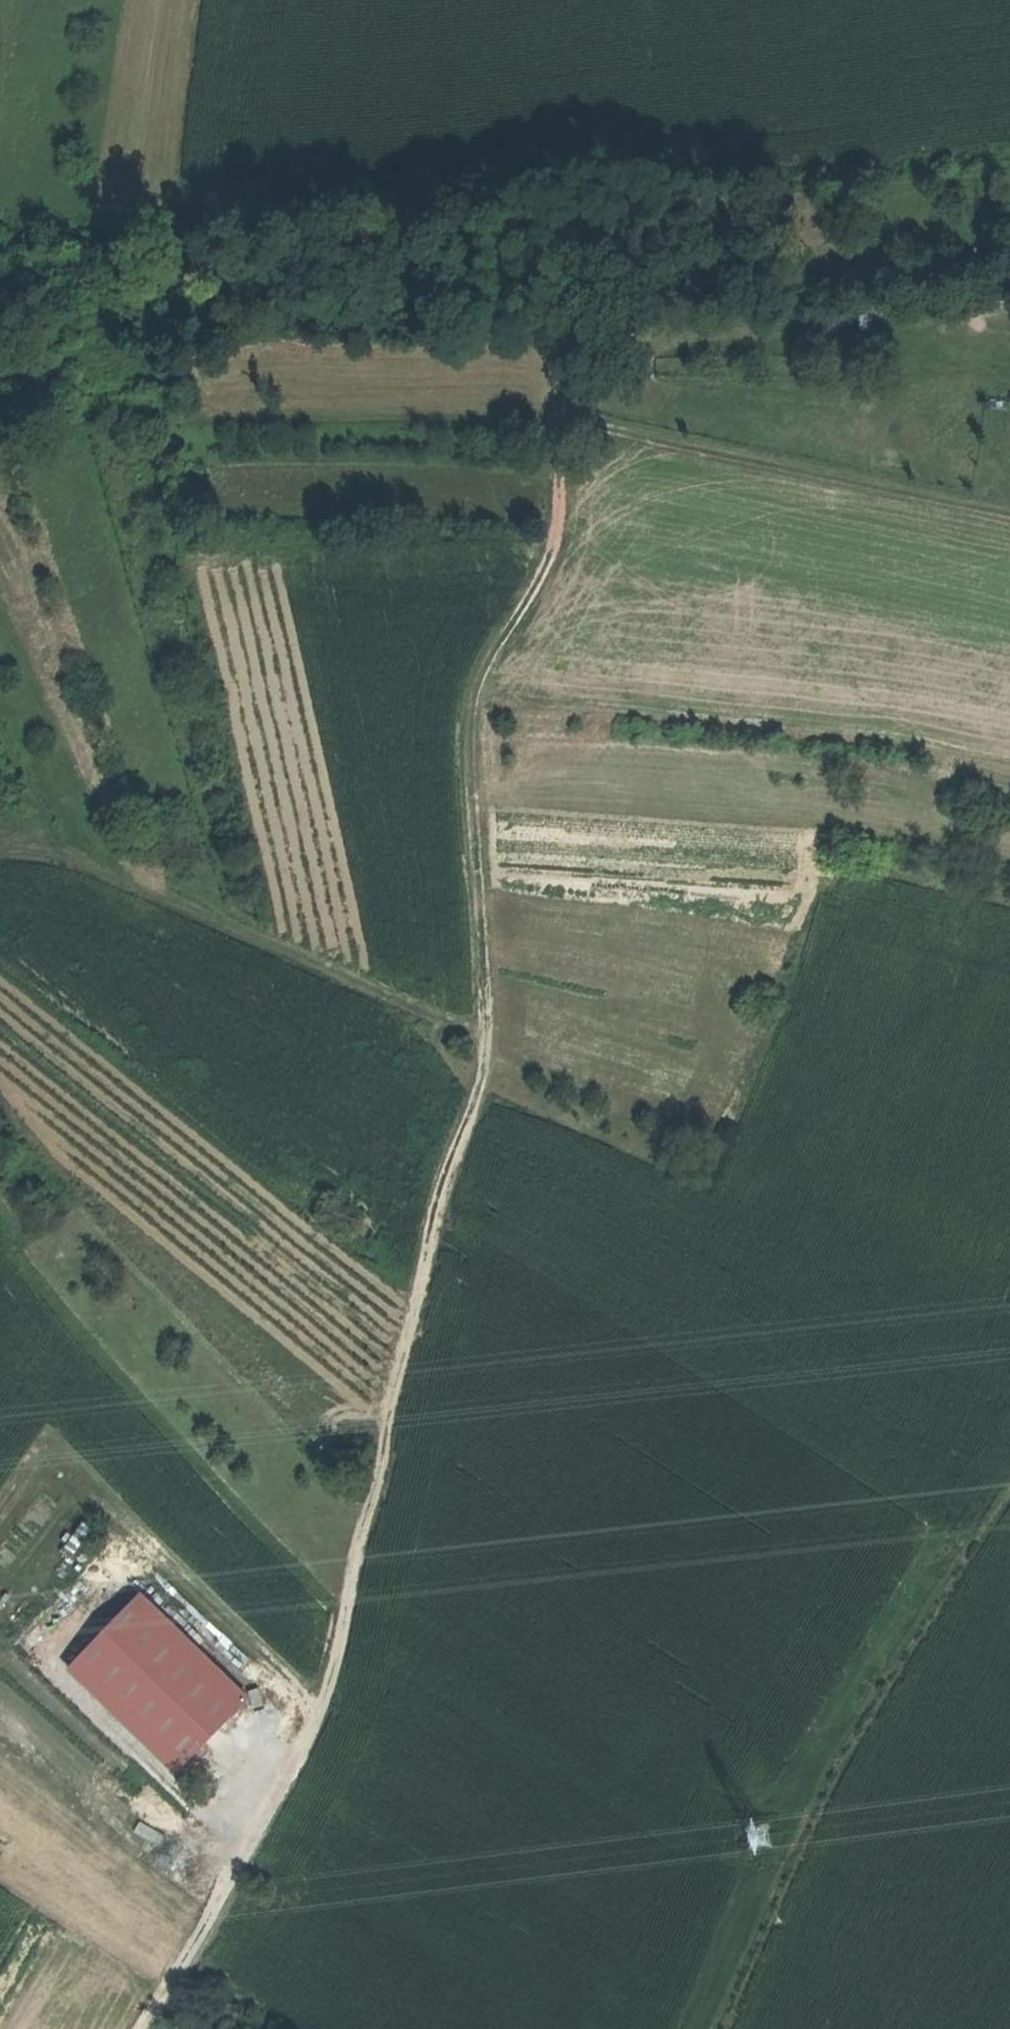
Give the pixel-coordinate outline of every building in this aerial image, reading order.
[(69,1673),(180,1776),(250,1701),(140,1598),(69,1673)] [(745,1844),(772,1844),(772,1820),(745,1821),(745,1844)]
